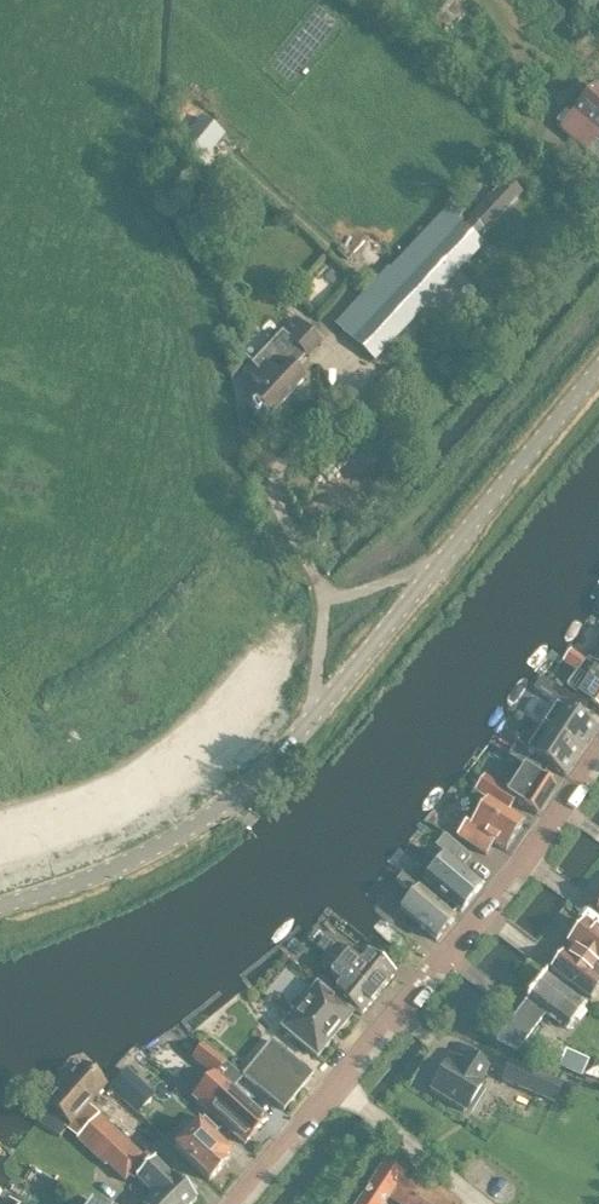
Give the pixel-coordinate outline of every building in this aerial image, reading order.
[(597,85),(558,128),(585,152),(597,139),(598,141),(598,86),(597,85)] [(200,115),(175,148),(197,166),(223,133),(200,115)] [(471,215),(485,229),(521,190),(507,177),(471,215)] [(454,195),(445,206),(455,214),(464,204),(454,195)] [(340,325),(373,356),(479,244),(445,212),(340,325)] [(493,307),(484,299),(475,310),(484,318),(493,307)] [(244,370),(263,386),(252,397),(269,413),(303,377),(287,363),(300,347),(308,354),(321,341),(294,316),(244,370)] [(570,650),(563,661),(574,668),(564,685),(598,708),(598,671),(593,667),(593,668),(583,661),(584,659),(570,650)] [(541,676),(533,687),(557,702),(541,726),(579,751),(594,728),(579,718),(587,707),(541,676)] [(516,742),(509,753),(508,754),(523,765),(542,777),(542,776),(550,765),(563,775),(579,751),(541,726),(526,749),(516,742)] [(536,813),(554,785),(555,785),(542,776),(542,777),(523,765),(508,789),(484,773),(474,787),(507,809),(514,799),(536,813)] [(523,822),(487,798),(469,824),(464,821),(456,835),(485,854),(494,842),(506,849),(523,822)] [(421,876),(461,910),(482,885),(461,867),(471,855),(444,833),(435,845),(442,851),(421,876)] [(396,879),(407,889),(413,882),(401,872),(396,879)] [(454,918),(452,916),(417,886),(399,909),(436,940),(454,918)] [(584,921),(567,943),(575,949),(568,958),(562,953),(551,968),(580,991),(589,995),(598,983),(598,931),(598,932),(584,921)] [(326,935),(319,944),(317,947),(328,956),(332,960),(332,959),(376,995),(395,972),(392,969),(366,948),(356,960),(326,935)] [(331,990),(361,1014),(376,995),(332,959),(332,960),(328,956),(319,965),(338,981),(331,990)] [(493,1037),(517,1049),(545,1013),(567,1030),(586,1005),(545,974),(544,973),(543,975),(536,975),(532,981),(532,988),(493,1037)] [(321,974),(315,982),(327,992),(333,984),(321,974)] [(316,1056),(352,1012),(327,992),(315,982),(279,1026),(316,1056)] [(241,1074),(284,1109),(312,1073),(271,1039),(241,1074)] [(204,1044),(193,1057),(215,1075),(225,1062),(204,1044)] [(581,1075),(589,1059),(565,1048),(559,1064),(581,1075)] [(464,1110),(481,1083),(478,1082),(487,1067),(468,1056),(459,1070),(446,1062),(429,1089),(464,1110)] [(562,1083),(509,1059),(500,1079),(554,1102),(562,1083)] [(66,1126),(103,1085),(97,1080),(76,1061),(40,1102),(50,1111),(66,1126)] [(231,1067),(225,1062),(215,1075),(194,1097),(244,1143),(267,1117),(222,1077),(231,1067)] [(123,1070),(111,1083),(139,1110),(151,1097),(123,1070)] [(140,1117),(122,1101),(113,1111),(131,1127),(140,1117)] [(155,1157),(151,1162),(87,1104),(66,1126),(65,1128),(105,1165),(106,1163),(125,1180),(128,1177),(131,1180),(135,1177),(151,1193),(141,1203),(190,1203),(196,1197),(172,1173),(155,1157)] [(174,1146),(210,1181),(225,1164),(223,1161),(230,1155),(211,1136),(216,1131),(203,1119),(198,1124),(197,1123),(194,1125),(190,1121),(184,1126),(189,1130),(174,1146)] [(390,1199),(398,1203),(460,1203),(462,1201),(427,1178),(429,1174),(417,1167),(409,1179),(384,1163),(356,1203),(386,1203),(390,1199)]
